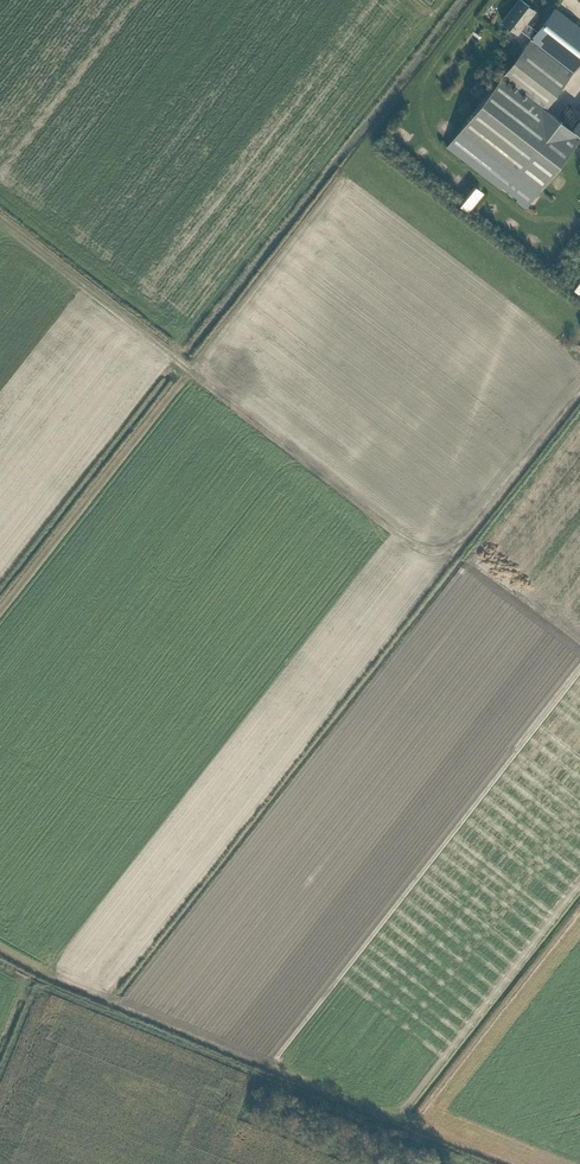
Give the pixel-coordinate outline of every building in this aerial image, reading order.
[(538,31),(527,22),(536,10),(523,0),(519,0),(503,21),(518,33),(521,29),(532,38),(538,31)] [(538,31),(532,38),(446,147),(525,208),(562,161),(579,138),(579,134),(573,129),(546,108),(579,64),(579,26),(556,7),(538,31)]
